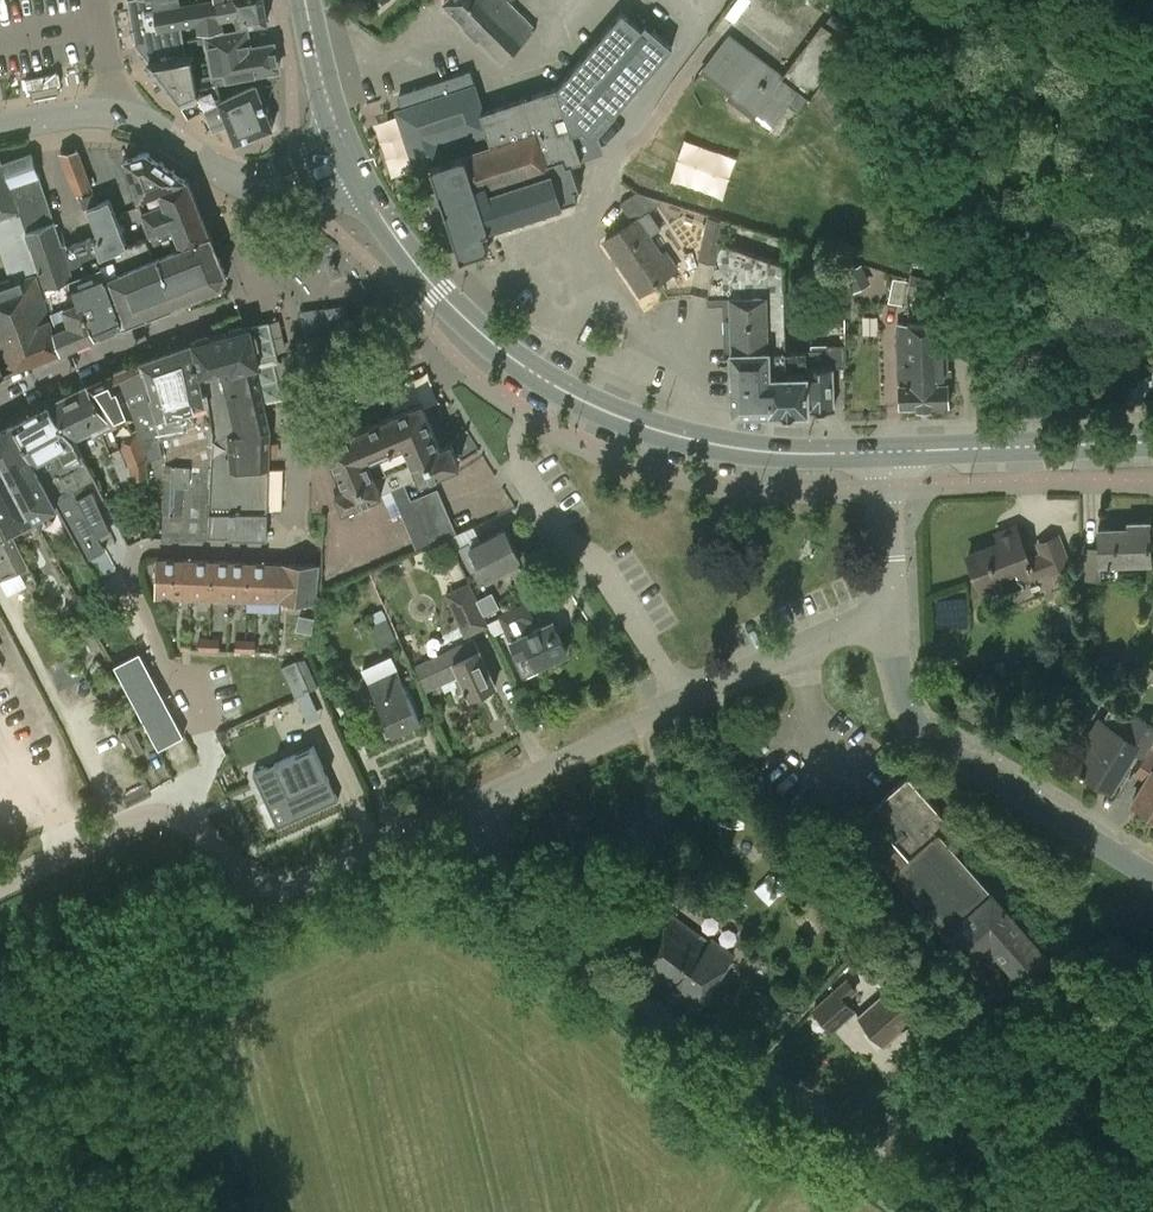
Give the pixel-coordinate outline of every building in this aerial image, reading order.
[(136,44),(149,61),(189,54),(183,25),(161,29),(157,8),(156,0),(128,0),(136,44)] [(157,8),(161,29),(183,25),(195,23),(197,37),(225,33),(222,17),(234,15),(231,0),(200,0),(157,8)] [(263,0),(231,0),(234,15),(235,25),(267,19),(263,0)] [(533,0),(447,0),(443,3),(502,62),(536,29),(549,15),(533,0)] [(557,86),(539,92),(599,133),(673,48),(646,23),(642,28),(623,11),(557,86)] [(821,22),(779,78),(778,77),(780,74),(729,36),(702,70),(732,93),(730,97),(769,127),(788,101),(798,109),(806,99),(808,100),(825,78),(850,45),(821,22)] [(190,39),(192,54),(200,93),(178,103),(187,115),(204,108),(220,100),(219,99),(221,98),(217,79),(278,69),(274,43),(250,47),(247,28),(244,29),(245,29),(225,33),(197,37),(197,38),(190,39)] [(192,54),(151,61),(147,62),(178,103),(200,93),(192,54)] [(599,133),(539,92),(482,111),(476,92),(478,92),(476,86),(470,70),(399,94),(400,95),(404,93),(408,108),(399,111),(417,169),(430,164),(461,255),(490,246),(484,229),(578,199),(575,190),(580,188),(572,164),(582,161),(582,159),(582,158),(595,154),(591,142),(599,133)] [(61,84),(59,73),(26,79),(28,90),(61,84)] [(850,114),(826,80),(815,95),(835,125),(850,114)] [(221,100),(221,98),(219,99),(220,100),(204,108),(213,130),(229,124),(236,142),(273,128),(256,83),(221,100)] [(78,149),(60,151),(76,192),(91,186),(78,149)] [(160,188),(186,178),(146,151),(123,158),(136,196),(160,188)] [(63,248),(40,178),(32,154),(2,163),(19,211),(35,258),(63,248)] [(2,163),(0,158),(0,248),(9,276),(0,279),(0,358),(5,372),(61,348),(54,327),(36,275),(41,273),(35,258),(19,211),(2,163)] [(188,177),(186,178),(160,188),(166,203),(152,208),(147,194),(138,198),(152,235),(160,234),(162,239),(178,233),(184,246),(210,234),(188,177)] [(621,202),(632,221),(605,239),(641,293),(656,282),(676,269),(665,251),(661,254),(649,236),(661,228),(649,210),(663,200),(637,191),(621,202)] [(135,264),(127,244),(110,198),(88,207),(100,237),(93,240),(107,276),(124,321),(124,322),(170,303),(157,256),(135,264)] [(784,347),(783,296),(783,238),(709,215),(699,258),(713,261),(717,241),(720,242),(707,298),(729,297),(731,350),(784,347)] [(152,235),(127,244),(135,264),(157,256),(170,303),(224,282),(226,277),(210,234),(184,246),(178,233),(162,239),(160,234),(152,235)] [(92,236),(63,248),(35,258),(41,273),(59,326),(54,327),(61,348),(124,321),(107,276),(93,240),(92,236)] [(907,291),(937,298),(941,280),(911,273),(907,291)] [(807,349),(785,351),(785,375),(772,375),(773,413),(809,412),(809,409),(835,408),(834,365),(845,365),(845,316),(830,316),(830,340),(832,342),(832,344),(811,345),(811,349),(807,349)] [(271,322),(250,326),(221,334),(241,412),(235,510),(268,511),(270,430),(264,402),(283,398),(274,355),(278,354),(271,322)] [(946,322),(929,323),(933,405),(948,405),(947,382),(948,382),(946,322)] [(933,405),(929,323),(897,324),(900,406),(933,405)] [(221,334),(193,341),(206,389),(209,388),(214,428),(211,466),(212,476),(208,535),(267,536),(268,511),(235,510),(241,412),(221,334)] [(206,389),(193,341),(142,359),(150,388),(149,389),(156,416),(157,415),(165,449),(166,450),(166,460),(166,462),(165,462),(165,491),(163,536),(195,535),(207,535),(208,535),(212,476),(211,466),(214,428),(209,388),(206,389)] [(785,375),(785,351),(784,347),(731,350),(732,412),(767,411),(767,413),(773,413),(772,375),(785,375)] [(142,359),(115,371),(134,414),(148,447),(147,455),(165,449),(157,415),(156,416),(149,389),(150,388),(142,359)] [(115,371),(88,383),(113,422),(114,425),(118,436),(128,462),(131,478),(147,474),(147,460),(147,455),(148,447),(134,414),(115,371)] [(88,383),(48,402),(73,436),(92,425),(95,430),(101,427),(122,481),(131,478),(128,462),(118,436),(114,425),(113,422),(88,383)] [(386,416),(374,421),(327,441),(346,486),(336,490),(343,507),(381,491),(392,516),(402,512),(417,548),(430,543),(404,481),(419,475),(420,479),(459,463),(450,442),(440,446),(421,401),(398,411),(386,416)] [(48,402),(13,422),(56,504),(87,558),(106,547),(73,487),(94,475),(73,436),(48,402)] [(13,422),(0,429),(0,450),(37,520),(40,525),(46,522),(41,512),(56,504),(13,422)] [(9,529),(22,522),(24,527),(37,520),(0,450),(0,513),(9,529)] [(0,578),(27,564),(14,540),(9,529),(0,513),(0,578)] [(1128,527),(1098,528),(1099,563),(1151,561),(1149,521),(1128,522),(1128,527)] [(469,541),(459,545),(460,547),(468,565),(477,561),(481,567),(486,578),(521,560),(504,528),(480,541),(471,546),(469,541)] [(1040,553),(1027,558),(1018,533),(966,553),(983,596),(1046,571),(1047,574),(1072,565),(1059,532),(1035,541),(1040,553)] [(176,559),(156,559),(154,598),(175,598),(176,559)] [(199,560),(176,559),(175,598),(198,599),(199,560)] [(225,561),(199,560),(198,599),(224,600),(225,561)] [(252,562),(225,561),(224,600),(251,601),(252,562)] [(280,563),(252,562),(251,601),(279,602),(279,600),(280,563)] [(280,563),(279,600),(314,601),(315,563),(280,562),(280,563)] [(470,582),(445,592),(450,604),(475,593),(470,582)] [(553,621),(532,630),(528,621),(535,618),(527,601),(498,613),(509,640),(511,639),(517,653),(514,654),(524,677),(540,670),(538,666),(567,652),(553,621)] [(393,632),(382,608),(371,613),(382,637),(393,632)] [(294,613),(294,625),(306,625),(306,614),(294,613)] [(192,636),(182,636),(182,649),(192,649),(192,636)] [(200,637),(199,649),(209,650),(209,637),(200,637)] [(209,637),(209,650),(220,650),(221,638),(209,637)] [(496,685),(480,650),(473,637),(429,658),(441,684),(459,675),(469,698),(476,694),(479,696),(480,697),(481,697),(483,697),(484,697),(485,696),(486,695),(488,695),(488,694),(489,692),(490,691),(490,690),(490,688),(496,685)] [(236,638),(235,651),(246,651),(246,638),(236,638)] [(256,652),(257,638),(246,638),(246,651),(256,652)] [(140,652),(115,665),(158,747),(183,734),(140,652)] [(386,736),(420,721),(391,655),(362,667),(370,683),(386,720),(380,723),(386,736)] [(281,666),(295,696),(310,689),(296,659),(281,666)] [(1108,725),(1099,719),(1073,765),(1111,788),(1134,751),(1143,756),(1152,740),(1152,723),(1132,711),(1127,718),(1117,712),(1108,725)] [(133,727),(120,733),(130,749),(133,756),(144,750),(133,727)] [(1146,779),(1132,801),(1152,814),(1152,740),(1143,756),(1134,772),(1146,779)] [(313,744),(253,772),(278,826),(338,798),(313,744)] [(1050,958),(992,891),(992,890),(940,831),(950,822),(908,775),(847,829),(857,841),(861,838),(945,932),(920,955),(964,1005),(990,982),(971,961),(990,945),(1023,982),(1050,958)] [(805,858),(837,893),(854,876),(822,842),(805,858)] [(712,938),(709,943),(675,916),(639,962),(672,989),(668,993),(691,1010),(733,954),(712,938)] [(876,942),(854,962),(872,982),(893,962),(876,942)] [(846,1001),(856,991),(846,980),(814,1008),(833,1030),(854,1010),(846,1001)] [(859,1016),(884,1043),(920,1012),(895,984),(859,1016)]
